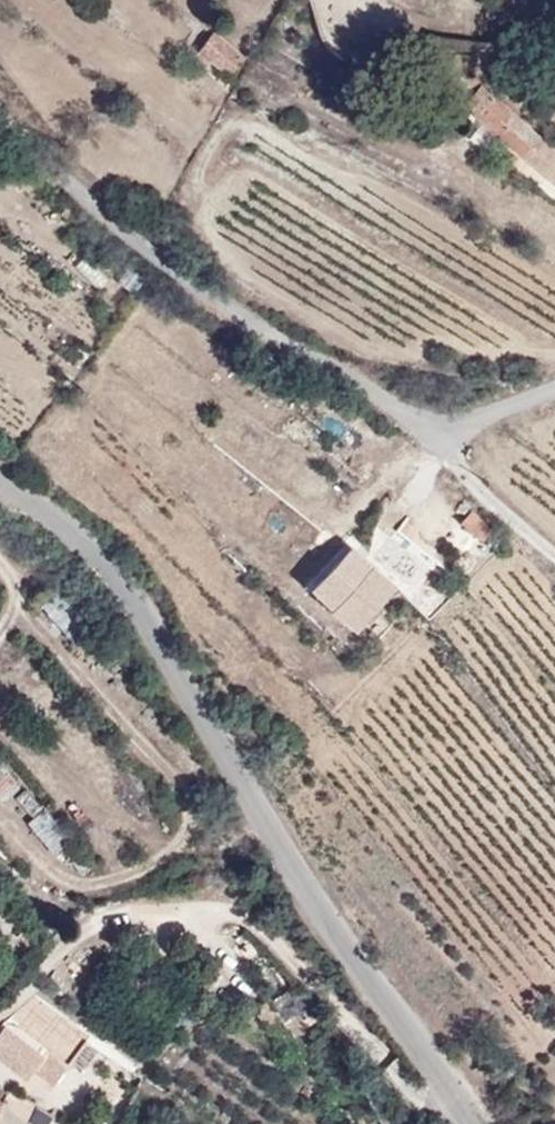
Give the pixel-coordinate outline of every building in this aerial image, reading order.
[(240,68),(206,44),(192,64),(226,89),(240,68)] [(540,146),(476,95),(458,118),(521,169),(540,146)] [(540,146),(521,169),(542,185),(552,173),(554,175),(554,158),(540,146)] [(489,539),(469,520),(459,531),(479,550),(489,539)] [(393,595),(369,572),(365,575),(342,554),(307,593),(328,613),(329,618),(354,639),(393,595)] [(17,790),(7,765),(0,767),(0,797),(17,790)] [(53,1059),(66,1041),(44,1025),(31,1043),(53,1059)] [(0,1087),(0,1123),(26,1123),(42,1099),(16,1082),(9,1093),(0,1087)] [(42,1099),(26,1123),(80,1123),(42,1099)]
